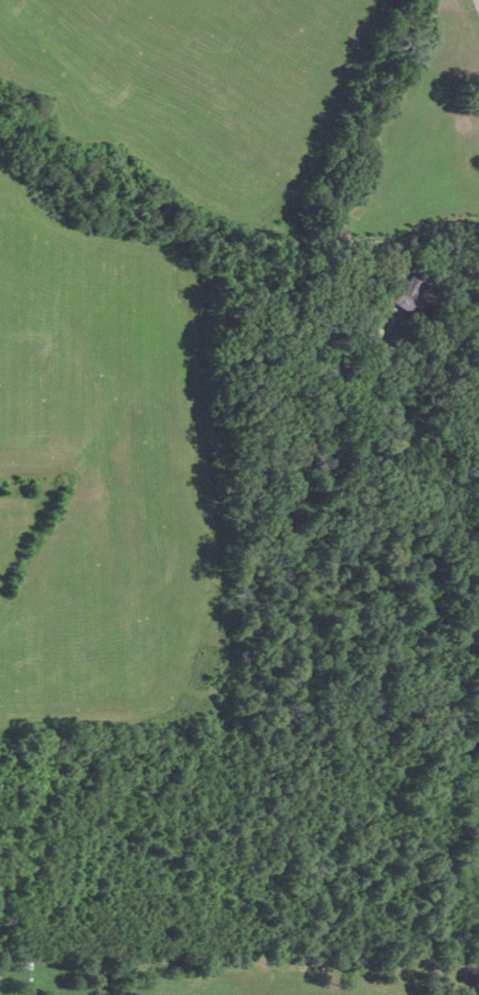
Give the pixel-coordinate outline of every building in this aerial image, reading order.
[(406,284),(399,280),(386,298),(414,318),(429,297),(419,290),(425,282),(413,274),(406,284)]
